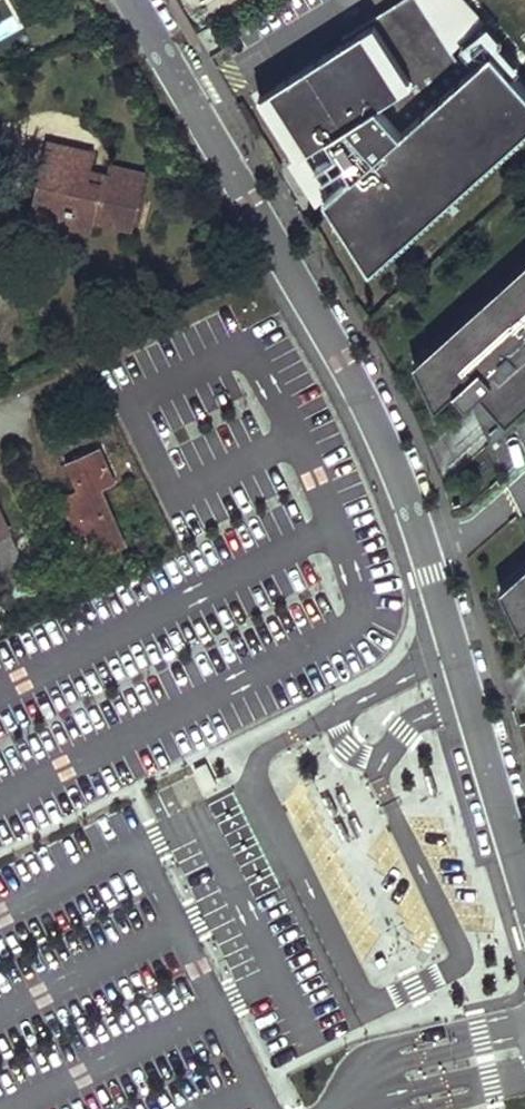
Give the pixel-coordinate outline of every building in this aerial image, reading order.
[(371,268),(524,128),(524,85),(513,72),(492,49),(473,65),(464,55),(460,59),(421,0),(398,0),(343,36),(346,40),(260,96),(298,155),(312,146),(313,148),(320,158),(321,160),(320,161),(327,172),(328,171),(329,173),(336,183),(337,185),(354,169),(370,186),(338,216),(371,268)] [(513,72),(521,65),(498,42),(503,37),(468,0),(421,0),(460,59),(464,55),(473,65),(492,49),(513,72)] [(52,141),(41,196),(77,203),(73,223),(92,227),(94,216),(138,226),(148,182),(94,170),(99,150),(52,141)] [(320,158),(313,148),(304,154),(310,164),(320,158)] [(354,169),(337,185),(325,196),(338,216),(370,186),(354,169)] [(336,183),(329,173),(320,179),(327,189),(336,183)] [(77,203),(41,196),(36,217),(73,223),(77,203)] [(413,364),(434,409),(453,391),(466,405),(469,402),(479,393),(486,400),(484,403),(483,407),(484,410),(486,413),(489,414),(493,414),(496,412),(505,422),(511,417),(524,405),(524,262),(413,364)] [(479,393),(469,402),(489,445),(515,421),(511,417),(505,422),(496,412),(493,414),(489,414),(486,413),(484,410),(483,407),(484,403),(486,400),(479,393)] [(80,511),(102,554),(126,543),(100,487),(116,480),(101,448),(69,462),(81,490),(61,500),(68,517),(69,518),(80,511)] [(32,571),(0,509),(0,588),(32,571)] [(505,585),(524,626),(524,567),(505,585)]
